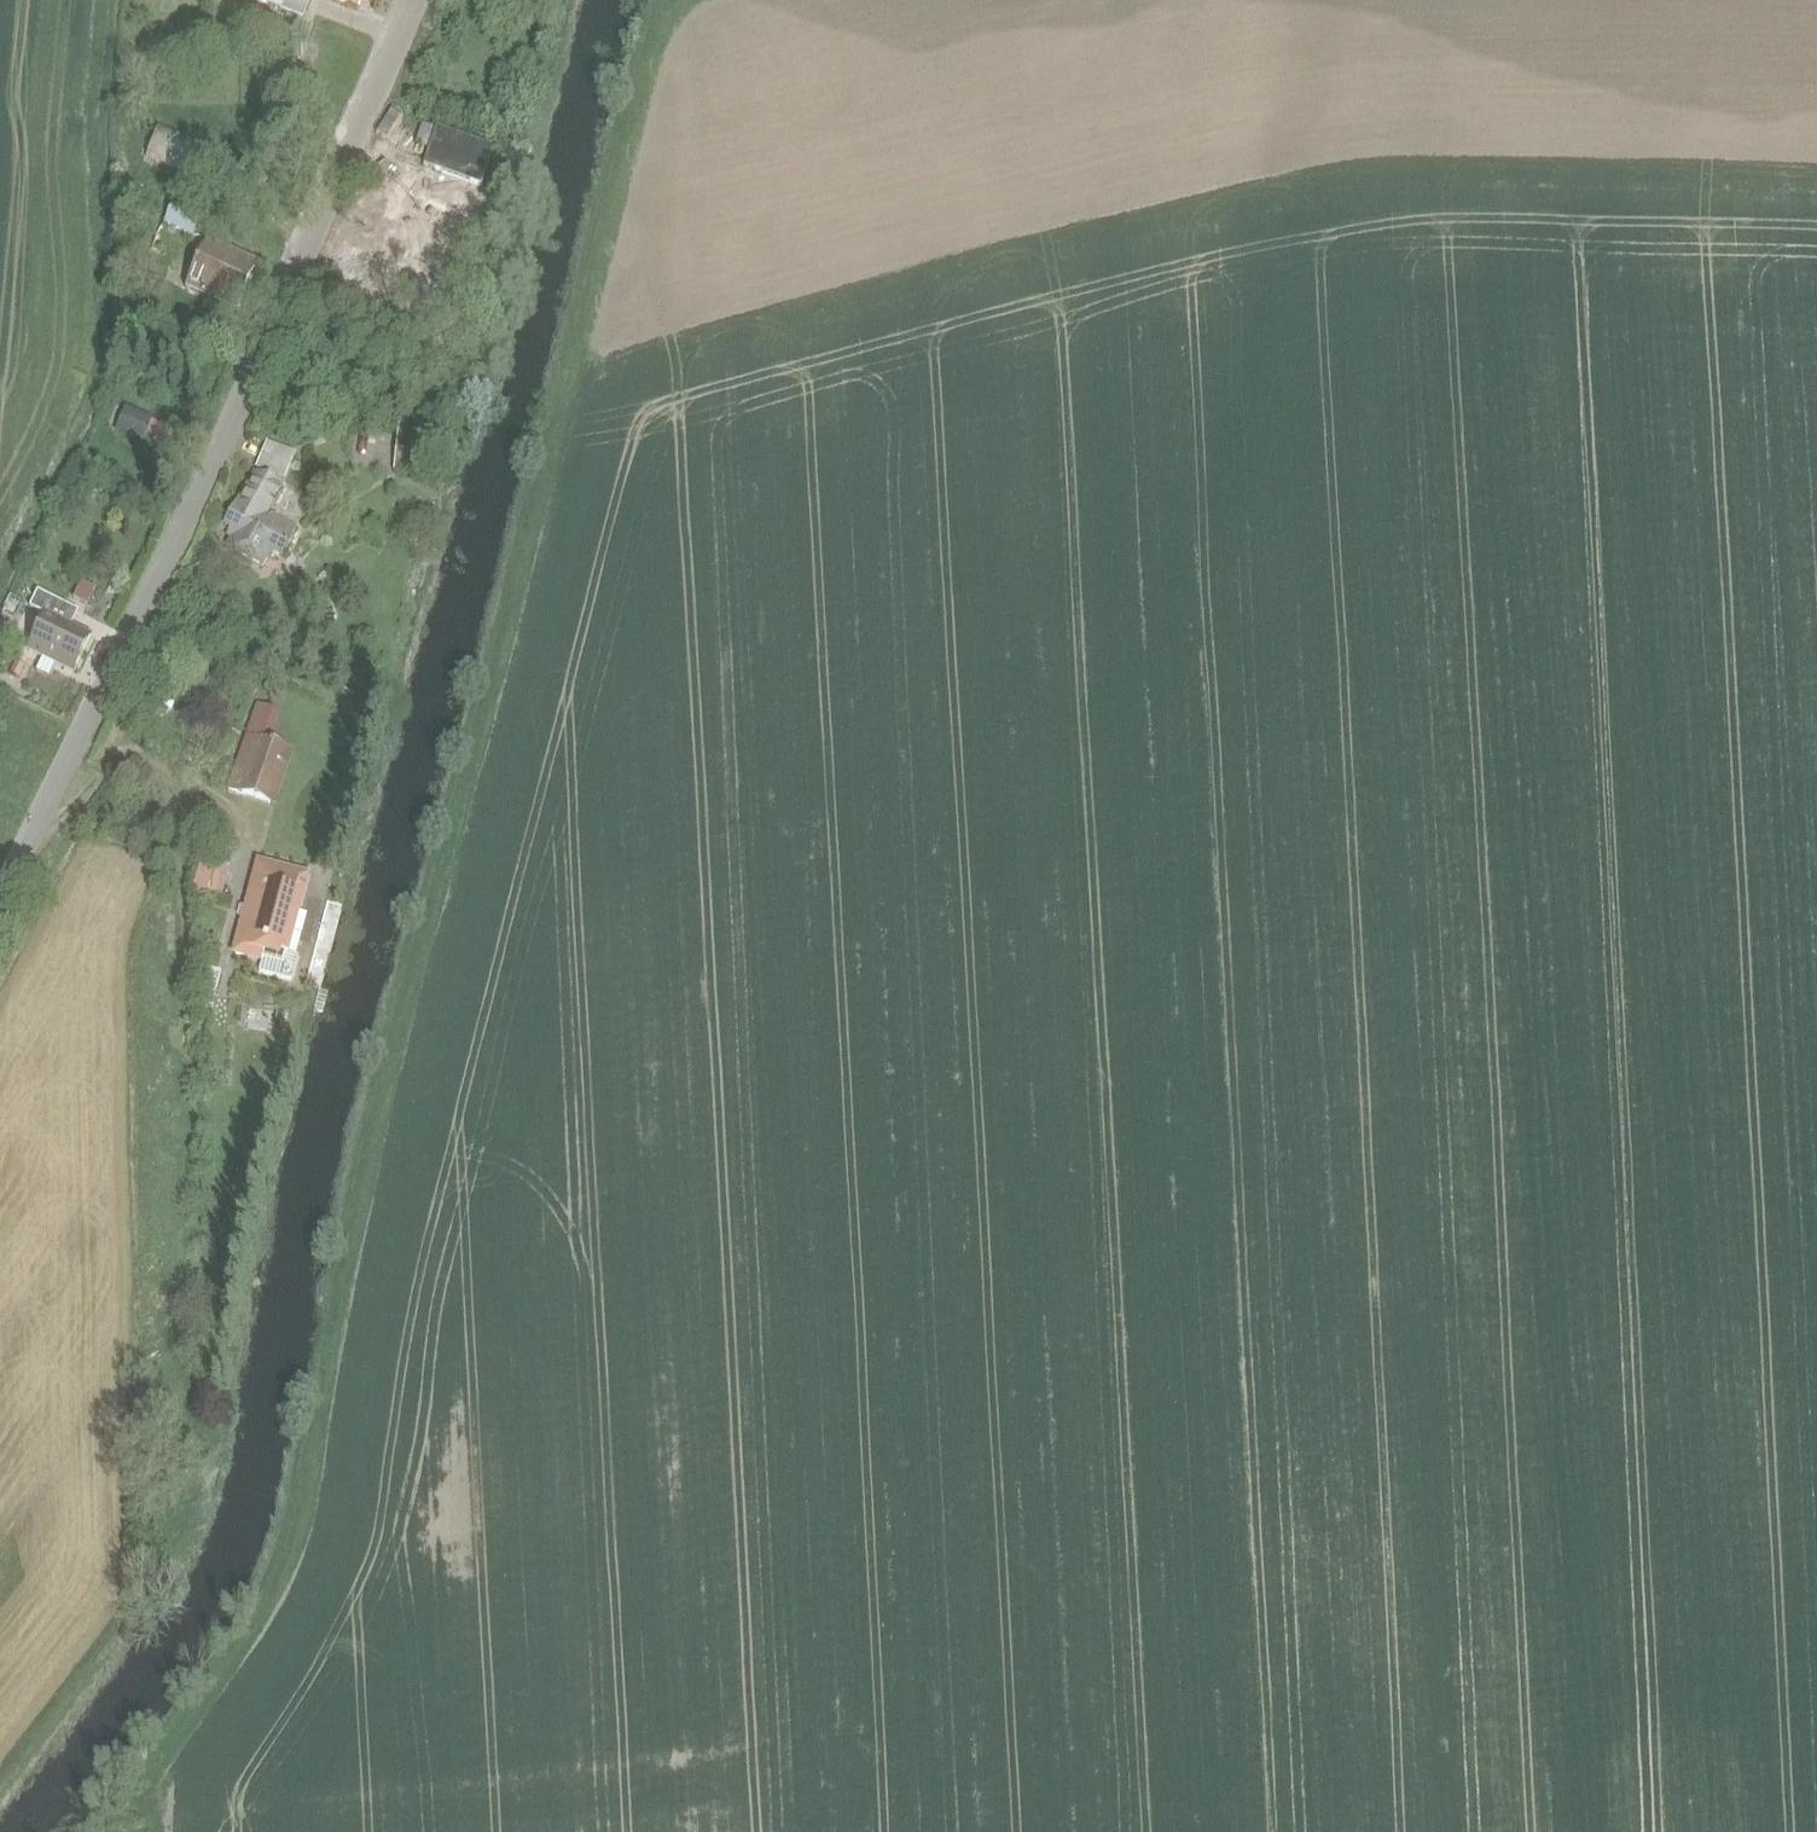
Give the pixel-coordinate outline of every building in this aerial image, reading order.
[(282,11),(303,20),(312,0),(286,0),(282,11)] [(359,8),(362,2),(369,5),(372,0),(341,0),(359,8)] [(302,47),(292,48),(293,63),(302,62),(302,47)] [(160,128),(145,160),(213,193),(215,189),(229,162),(160,128)] [(195,236),(208,205),(197,200),(193,210),(177,203),(167,224),(195,236)] [(237,316),(259,268),(208,243),(196,268),(191,265),(188,271),(179,267),(177,271),(169,267),(163,281),(237,316)] [(118,432),(141,442),(145,433),(151,421),(127,411),(118,432)] [(151,421),(145,433),(169,444),(174,431),(151,421)] [(300,455),(272,444),(262,469),(290,480),(300,455)] [(225,529),(232,532),(228,538),(233,541),(228,549),(263,569),(268,561),(271,562),(274,556),(281,560),(297,530),(270,515),(285,488),(257,472),(225,529)] [(82,582),(72,600),(87,608),(97,590),(82,582)] [(29,652),(73,675),(92,638),(61,623),(69,608),(38,593),(30,609),(47,617),(29,652)] [(333,613),(316,615),(318,632),(335,630),(333,613)] [(16,664),(10,676),(19,680),(25,668),(16,664)] [(259,706),(248,738),(270,745),(281,714),(259,706)] [(262,746),(242,795),(270,806),(289,757),(262,746)] [(307,880),(258,866),(234,956),(262,964),(259,975),(291,984),(297,961),(285,958),(307,880)]
